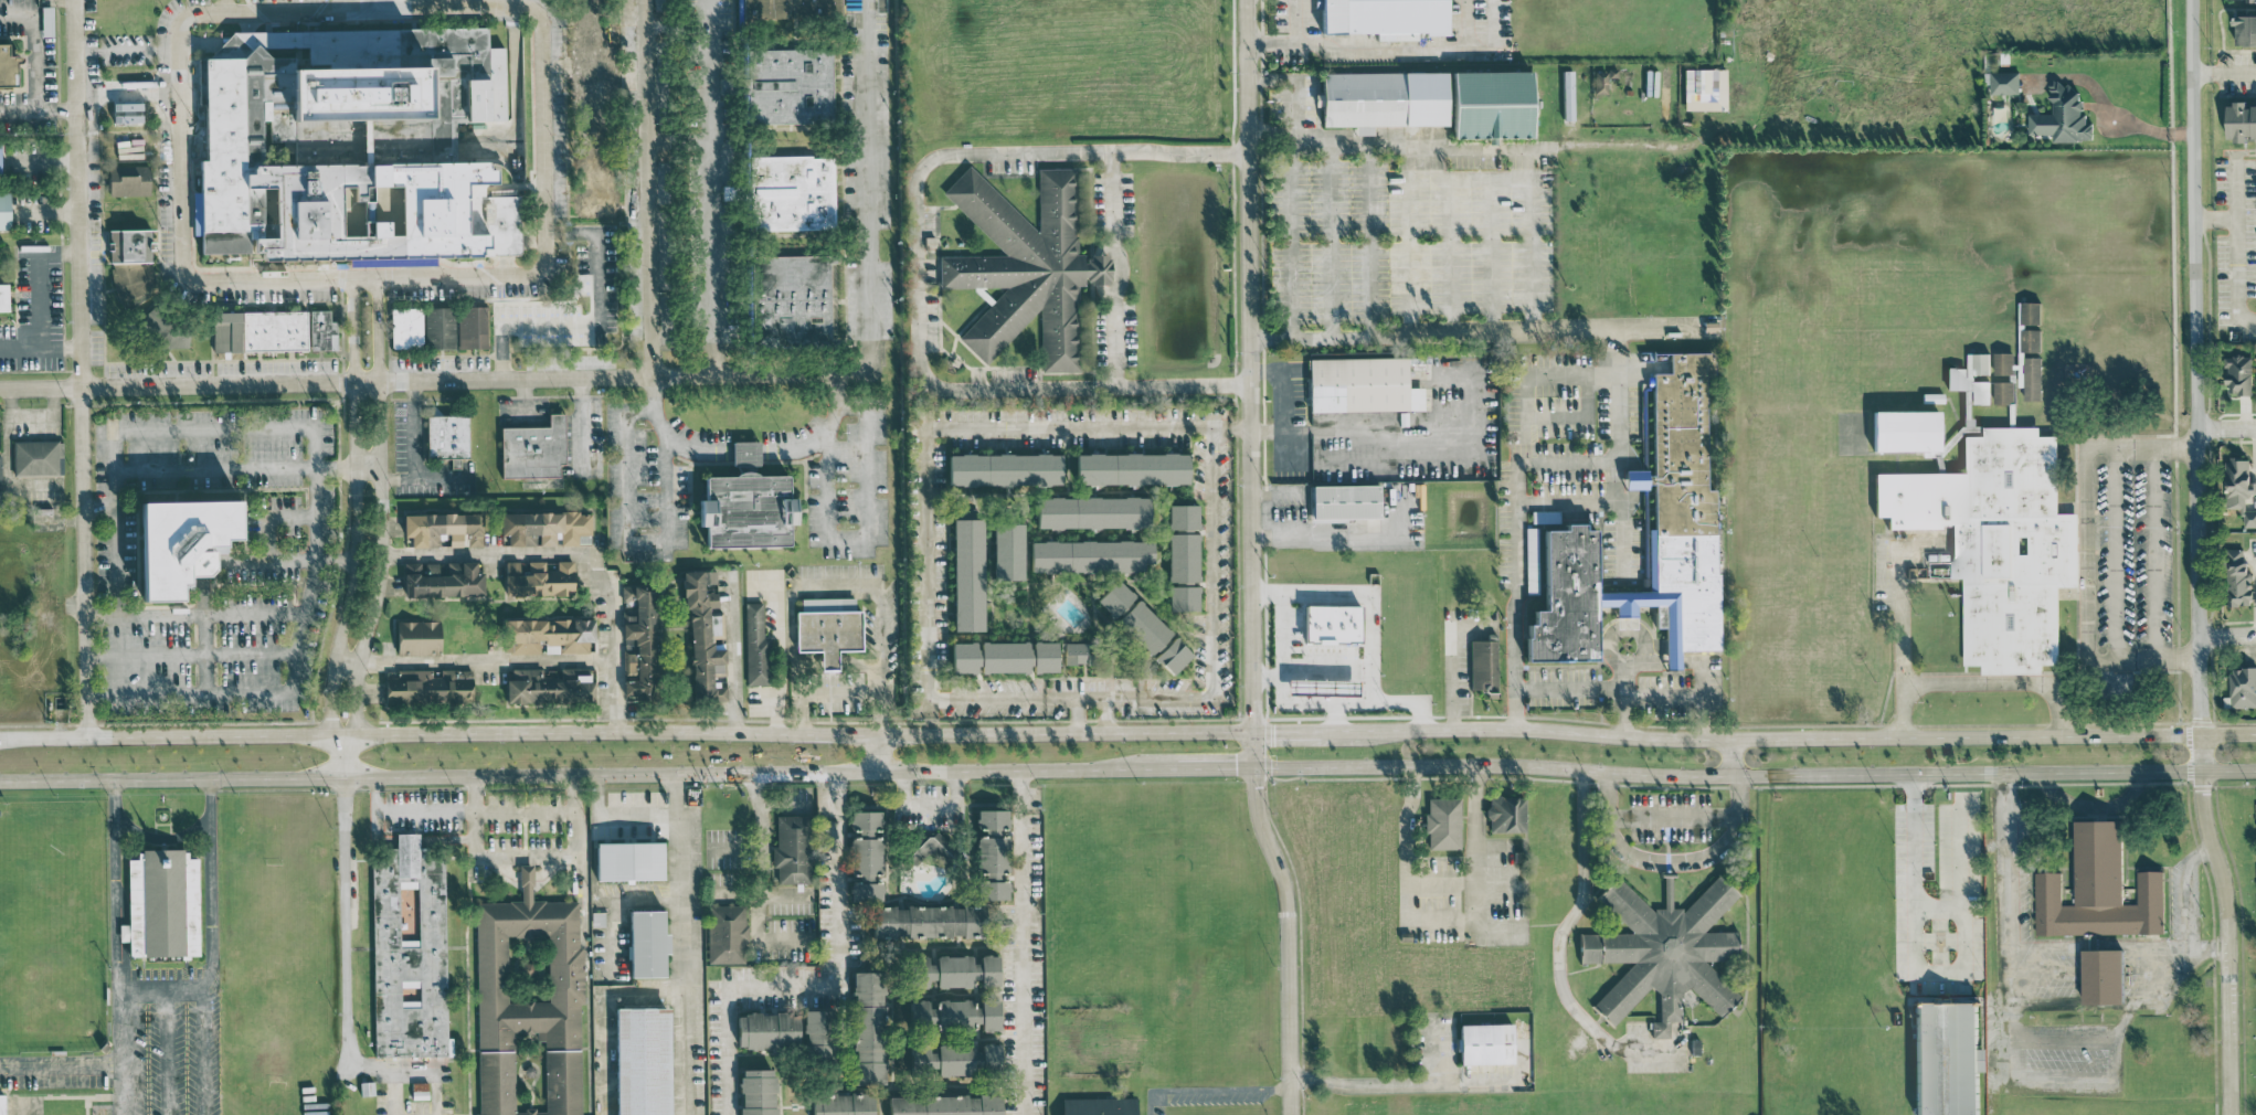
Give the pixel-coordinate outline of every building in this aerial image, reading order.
[(738,22),(737,0),(843,0),(844,20),(738,22)] [(1316,33),(1374,33),(1374,40),(1416,40),(1416,34),(1446,34),(1446,0),(1315,0),(1316,33)] [(38,36),(50,36),(50,6),(39,6),(38,36)] [(2228,14),(2228,24),(2233,24),(2232,43),(2255,44),(2255,15),(2228,14)] [(230,32),(487,25),(487,52),(500,52),(502,120),(489,121),(453,123),(454,167),(492,166),(492,185),(518,184),(519,255),(252,262),(252,255),(199,257),(195,120),(197,119),(195,60),(230,32)] [(740,52),(828,51),(829,124),(741,125),(740,52)] [(16,86),(16,55),(0,55),(0,86),(16,86)] [(1724,68),(1682,69),(1682,110),(1725,110),(1724,68)] [(1672,69),(1660,69),(1658,119),(1670,119),(1672,69)] [(1316,73),(1317,126),(1351,126),(1351,135),(1369,134),(1369,125),(1444,124),(1444,137),(1526,136),(1526,112),(1535,112),(1535,95),(1529,95),(1529,70),(1444,71),(1316,73)] [(1593,70),(1592,94),(1604,95),(1605,83),(1614,84),(1615,71),(1593,70)] [(2017,93),(2017,71),(1989,72),(1989,94),(2017,93)] [(2091,140),(2090,122),(2084,122),(2084,114),(2077,114),(2076,82),(2048,83),(2048,113),(2026,113),(2026,133),(2051,132),(2051,140),(2091,140)] [(2222,101),(2222,139),(2255,140),(2255,102),(2222,101)] [(107,103),(107,122),(138,121),(137,102),(107,103)] [(744,157),(830,156),(833,230),(745,231),(744,157)] [(145,166),(104,165),(104,195),(144,196),(145,166)] [(1036,230),(966,165),(939,193),(1006,255),(937,255),(937,287),(1004,287),(956,339),(983,365),(1038,305),(1038,371),(1072,371),(1071,305),(1076,300),(1076,288),(1084,280),(1088,283),(1105,283),(1105,257),(1102,254),(1087,254),(1083,258),(1070,247),(1070,168),(1036,168),(1036,230)] [(145,228),(105,230),(106,263),(146,261),(145,228)] [(748,256),(833,255),(834,337),(749,338),(748,256)] [(2039,323),(2039,302),(2018,302),(2018,323),(2039,323)] [(483,349),(484,307),(456,306),(454,348),(483,349)] [(421,347),(420,307),(386,308),(387,347),(421,347)] [(452,348),(452,308),(422,308),(422,348),(452,348)] [(207,312),(208,352),(304,349),(303,310),(207,312)] [(333,349),(332,319),(328,320),(328,310),(305,311),(307,350),(333,349)] [(2039,329),(2020,329),(2019,351),(2039,351),(2039,329)] [(1717,650),(1712,489),(1704,489),(1701,382),(1709,382),(1709,352),(1665,353),(1666,372),(1647,373),(1650,469),(1619,470),(1620,488),(1647,488),(1650,591),(1592,592),(1592,607),(1611,606),(1612,628),(1633,627),(1632,606),(1660,605),(1662,670),(1677,670),(1676,651),(1717,650)] [(1945,390),(1970,390),(1970,404),(1990,403),(1990,380),(1975,380),(1975,374),(1989,374),(1989,352),(1966,352),(1967,367),(1945,367),(1945,390)] [(1993,374),(2012,373),(2012,352),(1993,352),(1993,374)] [(2227,383),(2228,395),(2250,395),(2249,355),(2221,355),(2221,367),(2223,367),(2224,383),(2227,383)] [(2023,399),(2039,400),(2040,356),(2024,356),(2023,399)] [(1421,410),(1421,387),(1405,387),(1404,357),(1305,359),(1306,412),(1421,410)] [(1993,381),(1994,402),(2013,402),(2013,380),(1993,381)] [(1936,450),(1871,450),(1870,413),(1936,412),(1936,450)] [(561,464),(560,413),(544,413),(544,427),(497,427),(497,477),(554,477),(554,464),(561,464)] [(464,415),(422,416),(423,458),(465,457),(464,415)] [(2040,662),(2040,675),(1979,675),(1979,662),(1961,662),(1961,577),(1947,577),(1947,540),(1947,528),(1883,528),(1883,516),(1872,516),(1872,474),(1961,472),(1961,437),(1980,437),(1980,428),(2035,428),(2035,437),(2055,437),(2055,514),(2074,514),(2074,585),(2055,585),(2055,662),(2040,662)] [(13,476),(59,476),(59,440),(13,440),(13,476)] [(1069,483),(1181,485),(1181,454),(1069,453),(1069,483)] [(943,485),(1058,484),(1058,454),(943,454),(943,485)] [(2247,482),(2247,458),(2224,458),(2223,507),(2242,508),(2241,526),(2255,526),(2255,482),(2247,482)] [(1308,485),(1308,519),(1377,519),(1377,485),(1308,485)] [(1031,528),(1142,527),(1141,497),(1031,497),(1031,528)] [(142,500),(144,601),(184,601),(184,583),(191,583),(191,575),(216,575),(216,546),(227,546),(227,538),(243,538),(242,499),(142,500)] [(1193,611),(1193,584),(1192,584),(1193,531),(1192,531),(1192,505),(1163,505),(1162,610),(1193,611)] [(1588,662),(1589,562),(1594,562),(1595,530),(1578,529),(1578,526),(1555,525),(1555,511),(1529,511),(1529,530),(1537,530),(1536,563),(1525,563),(1525,594),(1537,594),(1537,611),(1527,611),(1527,624),(1520,624),(1520,661),(1588,662)] [(496,512),(496,535),(502,535),(502,545),(535,545),(535,546),(556,546),(556,545),(576,545),(576,535),(589,535),(589,512),(496,512)] [(398,514),(398,537),(405,537),(405,547),(436,546),(436,534),(445,534),(445,547),(458,547),(458,534),(464,534),(464,546),(478,546),(477,513),(398,514)] [(949,631),(978,631),(978,582),(988,582),(988,563),(978,563),(977,519),(948,519),(949,631)] [(988,524),(989,580),(1018,580),(1018,524),(988,524)] [(1025,562),(1136,563),(1136,541),(1025,540),(1025,562)] [(2225,606),(2246,606),(2244,548),(2224,548),(2225,606)] [(499,595),(569,595),(569,561),(553,561),(554,569),(542,569),(542,562),(499,562),(499,595)] [(397,564),(398,597),(478,596),(477,573),(471,573),(471,562),(397,564)] [(716,570),(677,572),(678,609),(684,609),(687,702),(709,702),(708,673),(720,672),(720,650),(706,650),(705,607),(717,607),(716,570)] [(1091,600),(1109,617),(1129,595),(1111,578),(1091,600)] [(648,586),(618,587),(618,600),(630,600),(630,624),(617,624),(617,639),(630,639),(630,654),(621,654),(621,669),(630,669),(630,681),(618,682),(618,702),(650,701),(648,586)] [(856,649),(855,610),(844,611),(844,598),(798,599),(798,612),(791,612),(792,651),(816,650),(816,669),(832,669),(832,650),(856,649)] [(1112,619),(1144,654),(1166,635),(1134,600),(1112,619)] [(744,685),(766,685),(765,636),(760,636),(760,602),(742,602),(744,685)] [(1354,643),(1355,606),(1299,605),(1299,642),(1354,643)] [(705,610),(705,634),(717,634),(716,609),(705,610)] [(437,621),(392,621),(391,654),(437,655),(437,621)] [(1166,675),(1186,656),(1169,638),(1149,657),(1166,675)] [(1468,691),(1495,691),(1494,640),(1467,640),(1468,691)] [(974,671),(1022,673),(1023,643),(975,641),(974,671)] [(1027,672),(1052,671),(1051,641),(1027,642),(1027,672)] [(945,643),(946,672),(971,671),(970,642),(945,643)] [(500,703),(586,704),(586,669),(539,669),(509,668),(509,680),(500,680),(500,703)] [(467,705),(467,670),(437,670),(437,677),(427,677),(427,669),(394,669),(394,677),(381,677),(380,705),(467,705)] [(711,701),(725,700),(725,687),(711,687),(711,701)] [(1522,832),(1522,796),(1485,797),(1486,833),(1522,832)] [(1423,798),(1424,849),(1458,848),(1457,797),(1423,798)] [(972,900),(1003,900),(1003,881),(999,881),(999,810),(971,810),(971,829),(978,829),(978,835),(971,835),(972,900)] [(875,811),(844,812),(846,901),(877,901),(875,811)] [(773,815),(773,848),(771,848),(771,883),(802,883),(802,816),(773,815)] [(2074,820),(2121,819),(2123,902),(2138,902),(2137,870),(2162,870),(2163,932),(2096,933),(2096,946),(2123,946),(2125,1001),(2083,1002),(2083,933),(2034,933),(2035,871),(2061,871),(2061,903),(2076,903),(2074,820)] [(373,1058),(446,1056),(444,858),(428,858),(428,847),(419,847),(417,832),(395,832),(396,847),(386,847),(386,859),(371,859),(373,1058)] [(664,841),(595,841),(595,880),(664,880),(664,841)] [(198,857),(186,858),(186,848),(137,849),(137,858),(128,858),(128,956),(198,956),(198,857)] [(477,1114),(581,1114),(580,901),(532,901),(531,864),(519,866),(520,902),(477,902),(477,1114)] [(1686,986),(1718,1016),(1738,995),(1724,981),(1724,963),(1733,954),(1733,932),(1702,932),(1734,898),(1734,894),(1715,876),(1684,909),(1670,909),(1662,917),(1656,911),(1649,918),(1649,933),(1576,933),(1576,962),(1632,962),(1589,1007),(1611,1027),(1649,987),(1658,995),(1658,1022),(1649,1022),(1649,1038),(1666,1038),(1666,1021),(1678,1021),(1678,995),(1686,986)] [(743,964),(743,906),(705,905),(705,963),(743,964)] [(866,908),(867,939),(976,936),(975,905),(866,908)] [(629,911),(631,977),(667,977),(666,910),(629,911)] [(992,986),(992,956),(930,956),(930,958),(905,958),(906,987),(922,987),(992,986)] [(1978,1000),(1979,1114),(1916,1114),(1915,1000),(1978,1000)] [(616,1008),(616,1114),(670,1114),(670,1008),(616,1008)] [(800,1046),(824,1045),(824,1053),(828,1053),(826,1010),(799,1011),(800,1046)] [(792,1048),(791,1013),(730,1015),(731,1049),(792,1048)] [(1511,1024),(1454,1025),(1455,1065),(1512,1064),(1511,1024)] [(740,1078),(741,1114),(776,1114),(776,1077),(740,1078)] [(874,1094),(813,1094),(813,1114),(873,1114),(874,1094)] [(889,1114),(1001,1114),(1001,1096),(889,1096),(889,1114)] [(1137,1098),(1062,1098),(1062,1114),(1137,1114),(1137,1098)]
